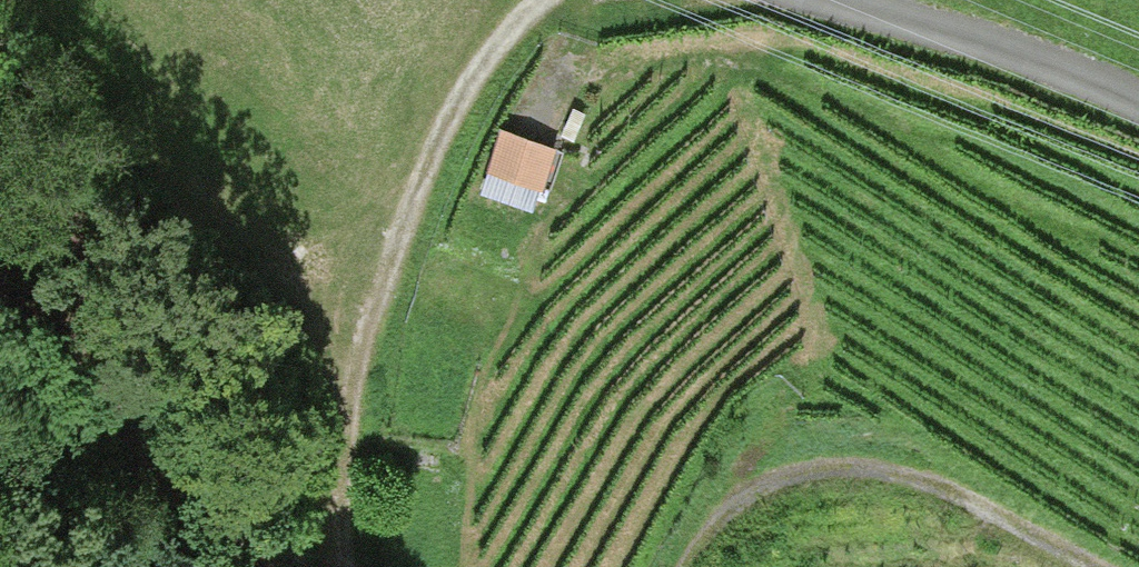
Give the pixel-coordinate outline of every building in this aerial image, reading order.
[(552,158),(495,136),(479,178),(537,200),(552,158)]
